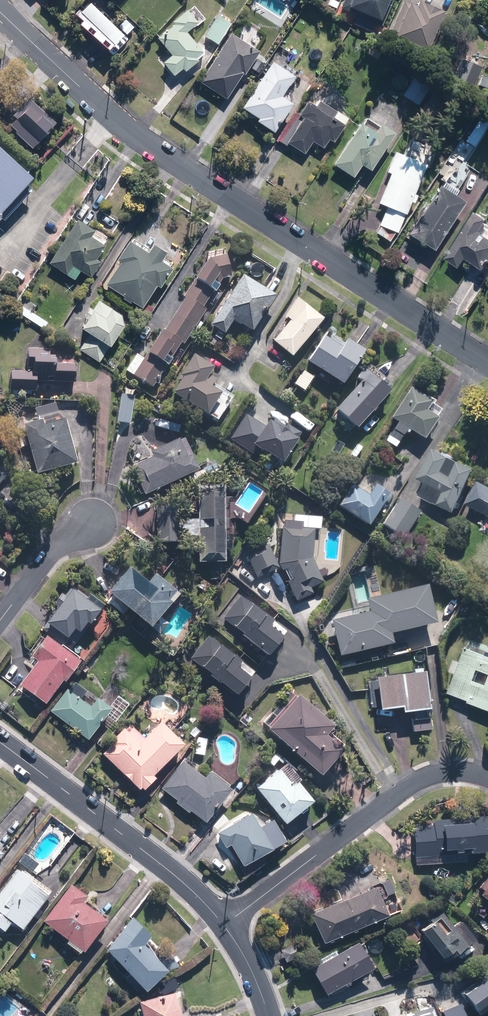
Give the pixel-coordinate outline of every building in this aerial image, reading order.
[(110,45),(119,54),(128,45),(120,36),(122,34),(88,0),(86,0),(71,15),(78,22),(75,25),(103,53),(110,45)] [(340,5),(376,19),(383,0),(342,0),(340,5)] [(438,11),(410,0),(404,0),(389,37),(422,50),(438,11)] [(184,33),(192,26),(193,28),(204,19),(194,6),(186,13),(184,10),(169,23),(171,26),(155,39),(169,57),(161,64),(171,77),(180,70),(182,72),(203,55),(184,33)] [(462,13),(457,22),(474,32),(480,22),(462,13)] [(229,24),(217,16),(203,37),(215,45),(229,24)] [(125,19),(116,27),(124,35),(133,28),(125,19)] [(240,75),(242,76),(258,52),(229,33),(198,82),(224,99),(240,75)] [(271,134),(273,131),(290,105),(278,97),(280,94),(288,99),(293,91),(285,86),(287,84),(289,85),(293,79),(295,76),(281,68),(280,70),(268,62),(238,108),(254,119),(252,122),(271,134)] [(431,84),(415,74),(401,96),(416,106),(431,84)] [(330,143),(343,125),(341,124),(345,118),(316,98),(311,105),(305,101),(277,142),(285,148),(287,145),(302,155),(311,142),(321,149),(326,141),(330,143)] [(12,119),(6,126),(29,149),(54,125),(30,101),(29,101),(27,99),(10,116),(12,119)] [(367,171),(385,142),(390,134),(365,117),(360,125),(357,123),(330,165),(350,178),(358,165),(367,171)] [(0,147),(0,222),(3,219),(5,221),(33,190),(28,185),(35,178),(0,147)] [(388,173),(376,203),(385,207),(374,235),(392,242),(423,165),(391,153),(384,172),(388,173)] [(463,204),(452,196),(470,170),(461,164),(453,175),(447,170),(436,185),(403,231),(430,250),(463,204)] [(487,264),(487,230),(482,227),(487,219),(474,211),(444,259),(459,269),(465,259),(484,270),(487,264)] [(93,229),(92,231),(73,220),(46,264),(72,280),(77,272),(88,278),(98,262),(94,259),(106,240),(107,237),(93,229)] [(131,240),(128,244),(125,242),(113,260),(116,262),(101,285),(139,309),(153,286),(156,288),(171,266),(161,260),(164,255),(161,253),(149,245),(146,249),(131,240)] [(223,256),(203,262),(181,297),(183,299),(163,330),(161,329),(157,335),(148,329),(134,352),(136,353),(124,372),(131,377),(150,389),(180,345),(181,346),(204,310),(201,308),(219,280),(229,276),(223,256)] [(244,275),(242,278),(240,276),(208,326),(222,334),(230,322),(249,334),(272,297),(254,285),(255,282),(244,275)] [(46,323),(31,313),(35,306),(19,295),(14,302),(11,308),(42,329),(46,323)] [(279,333),(271,343),(289,358),(321,321),(295,299),(271,326),(279,333)] [(99,363),(108,347),(120,325),(119,314),(96,301),(87,318),(84,317),(77,330),(85,335),(76,350),(99,363)] [(305,363),(317,371),(313,377),(325,386),(329,380),(339,387),(363,353),(344,341),(343,342),(333,335),(334,334),(329,329),(305,363)] [(8,372),(8,393),(33,393),(34,380),(73,381),(73,365),(53,364),(53,357),(46,356),(47,350),(24,349),(23,362),(27,362),(26,372),(8,372)] [(206,375),(209,369),(190,357),(176,379),(178,381),(168,396),(202,418),(203,417),(214,424),(232,396),(222,390),(221,392),(211,386),(214,380),(206,375)] [(353,378),(358,383),(332,411),(352,430),(387,393),(367,375),(361,369),(353,378)] [(123,389),(122,394),(120,394),(116,422),(128,424),(132,400),(137,401),(138,391),(123,389)] [(383,443),(392,449),(404,430),(421,441),(441,410),(408,389),(388,419),(395,424),(383,443)] [(20,449),(24,448),(33,477),(73,465),(55,403),(31,410),(33,415),(16,419),(20,435),(16,436),(20,449)] [(262,427),(245,415),(228,439),(247,452),(250,449),(258,454),(259,453),(278,466),(300,435),(286,425),(284,427),(273,419),(268,425),(265,423),(262,427)] [(145,460),(129,467),(142,496),(155,491),(196,472),(180,438),(143,455),(145,460)] [(424,485),(417,498),(453,515),(474,471),(432,451),(417,482),(424,485)] [(213,462),(197,474),(201,480),(218,469),(213,462)] [(477,483),(465,505),(487,517),(487,489),(477,483)] [(384,497),(370,487),(363,497),(347,487),(333,508),(363,528),(384,497)] [(219,492),(195,491),(194,522),(174,521),(174,517),(167,516),(167,507),(159,507),(159,517),(154,516),(153,545),(174,545),(174,538),(194,539),(193,564),(220,565),(221,536),(226,536),(227,498),(219,498),(219,492)] [(420,511),(397,497),(381,525),(404,539),(420,511)] [(278,530),(277,564),(279,571),(283,570),(288,581),(285,582),(293,602),(310,595),(308,589),(320,584),(309,565),(310,531),(278,530)] [(277,568),(266,545),(244,556),(255,579),(277,568)] [(146,630),(148,627),(157,635),(167,624),(157,616),(175,597),(151,576),(143,585),(125,570),(104,594),(146,630)] [(42,624),(63,641),(70,632),(74,636),(82,625),(84,627),(102,605),(75,583),(42,624)] [(335,657),(389,645),(387,636),(432,626),(424,588),(363,601),(366,612),(328,620),(335,657)] [(456,599),(449,595),(439,613),(445,617),(456,599)] [(231,628),(229,630),(264,658),(284,632),(239,596),(220,619),(231,628)] [(108,625),(99,616),(89,628),(98,636),(108,625)] [(197,671),(232,698),(250,675),(237,664),(239,662),(230,654),(229,656),(217,647),(219,646),(207,636),(188,660),(199,668),(197,671)] [(42,638),(23,663),(30,668),(15,688),(41,707),(59,683),(60,684),(76,663),(42,638)] [(465,650),(460,663),(454,661),(449,673),(455,675),(447,695),(468,703),(468,705),(487,713),(487,652),(487,650),(487,647),(469,640),(465,650)] [(408,671),(409,676),(366,681),(369,709),(375,708),(376,713),(397,710),(398,716),(409,715),(411,732),(427,730),(430,730),(427,700),(424,700),(421,675),(418,675),(417,670),(408,671)] [(108,712),(93,700),(88,706),(83,702),(81,704),(64,691),(48,712),(85,741),(108,712)] [(299,695),(296,698),(293,696),(288,692),(261,723),(266,727),(262,731),(316,778),(342,748),(328,736),(332,731),(303,705),(306,702),(299,695)] [(108,747),(99,756),(136,792),(138,790),(141,792),(152,780),(149,778),(180,746),(156,723),(140,739),(126,725),(107,745),(108,747)] [(204,757),(205,738),(193,737),(192,756),(204,757)] [(280,754),(274,760),(283,769),(290,763),(280,754)] [(159,788),(175,801),(172,804),(186,815),(188,812),(202,824),(229,793),(225,790),(228,786),(210,771),(207,775),(206,773),(202,778),(197,774),(198,773),(194,770),(198,764),(187,755),(159,788)] [(310,803),(294,783),(291,786),(278,770),(252,790),(281,826),(310,803)] [(215,833),(223,849),(228,847),(239,868),(282,844),(269,820),(257,827),(250,814),(215,833)] [(411,826),(412,864),(466,862),(466,853),(486,852),(485,817),(471,818),(471,824),(450,825),(450,820),(430,821),(430,825),(411,826)] [(24,854),(17,862),(29,873),(36,864),(24,854)] [(362,862),(332,875),(342,898),(306,914),(319,943),(397,908),(384,880),(379,882),(372,865),(362,862)] [(2,933),(9,924),(19,932),(49,893),(17,868),(0,890),(0,931),(2,933)] [(475,896),(487,906),(487,880),(475,896)] [(76,955),(78,953),(80,954),(104,924),(79,903),(83,898),(69,887),(40,922),(65,942),(63,944),(76,955)] [(410,924),(435,958),(440,955),(445,963),(465,948),(463,946),(472,940),(457,921),(449,927),(434,906),(410,924)] [(141,993),(163,974),(140,947),(147,937),(130,918),(103,950),(141,993)] [(277,952),(283,963),(300,954),(294,943),(277,952)] [(312,963),(314,966),(308,970),(323,995),(369,968),(354,943),(335,953),(334,950),(312,963)] [(458,995),(474,1015),(487,1004),(487,971),(458,995)] [(171,993),(137,1002),(140,1015),(177,1015),(171,993)]
